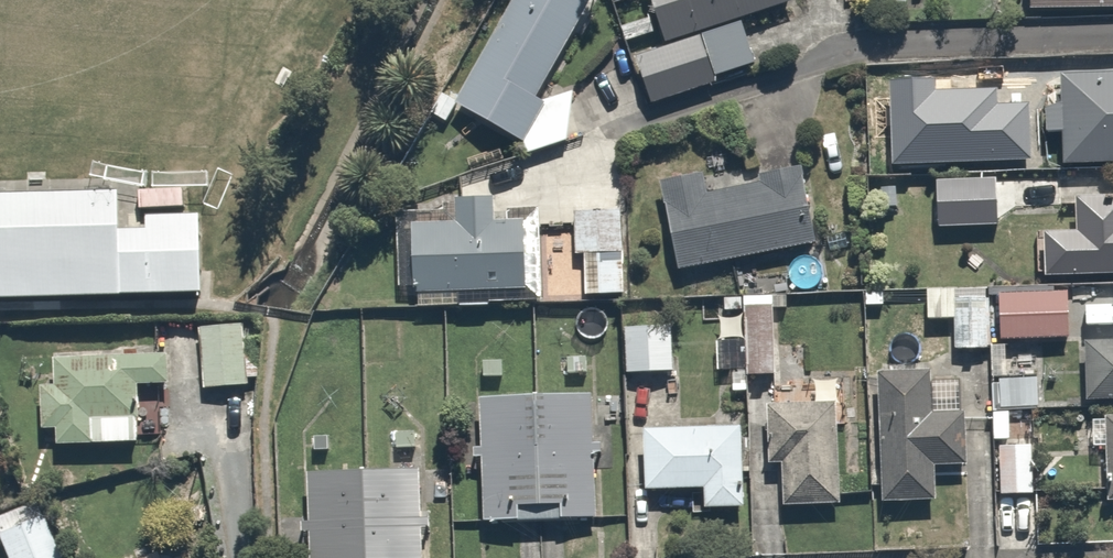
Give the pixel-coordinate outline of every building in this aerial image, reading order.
[(464,107),(526,138),(595,0),(518,0),(464,107)] [(665,40),(787,0),(652,0),(665,40)] [(1038,9),(1112,7),(1112,0),(1038,0),(1038,9)] [(741,19),(701,32),(715,74),(754,61),(741,19)] [(699,34),(635,55),(650,102),(714,81),(699,34)] [(1059,72),(1060,103),(1045,103),(1046,129),(1063,128),(1064,163),(1112,161),(1112,70),(1059,72)] [(935,78),(889,79),(892,162),(1030,158),(1029,103),(997,104),(997,86),(936,89),(935,78)] [(704,176),(667,183),(684,270),(823,243),(810,175),(708,195),(704,176)] [(996,177),(935,179),(937,226),(998,223),(996,177)] [(204,293),(203,216),(150,218),(150,231),(122,231),(122,192),(0,196),(0,300),(125,297),(125,295),(204,293)] [(1076,195),(1077,229),(1043,230),(1044,275),(1112,272),(1112,194),(1076,195)] [(467,225),(417,224),(415,289),(468,291),(537,292),(538,224),(504,224),(504,200),(468,199),(467,225)] [(628,212),(578,213),(578,259),(588,259),(588,299),(629,299),(628,212)] [(958,289),(931,288),(930,322),(956,323),(958,289)] [(779,294),(727,295),(728,314),(748,314),(748,336),(719,337),(719,376),(780,375),(779,294)] [(1075,298),(1002,299),(1002,341),(1075,340),(1075,298)] [(990,308),(963,307),(962,348),(989,349),(990,308)] [(246,320),(195,324),(199,387),(251,383),(246,320)] [(678,330),(632,330),(633,375),(678,374),(678,330)] [(1090,344),(1091,400),(1112,399),(1112,344),(1090,344)] [(60,356),(61,387),(46,388),(47,429),(62,429),(62,449),(151,447),(149,354),(60,356)] [(935,376),(884,377),(886,503),(939,502),(938,465),(968,465),(967,417),(936,417),(935,376)] [(1041,378),(1003,380),(1004,404),(1043,402),(1041,378)] [(592,397),(490,398),(492,526),(594,525),(592,397)] [(843,399),(772,404),(776,464),(786,464),(789,505),(850,500),(843,399)] [(1096,418),(1097,449),(1111,449),(1112,495),(1112,418),(1096,418)] [(654,433),(656,490),(707,488),(708,513),(753,511),(749,429),(654,433)] [(1038,447),(1004,445),(1002,491),(1036,493),(1038,447)] [(312,476),(311,557),(425,557),(425,476),(312,476)] [(0,512),(0,522),(17,557),(64,557),(34,496),(0,512)]
